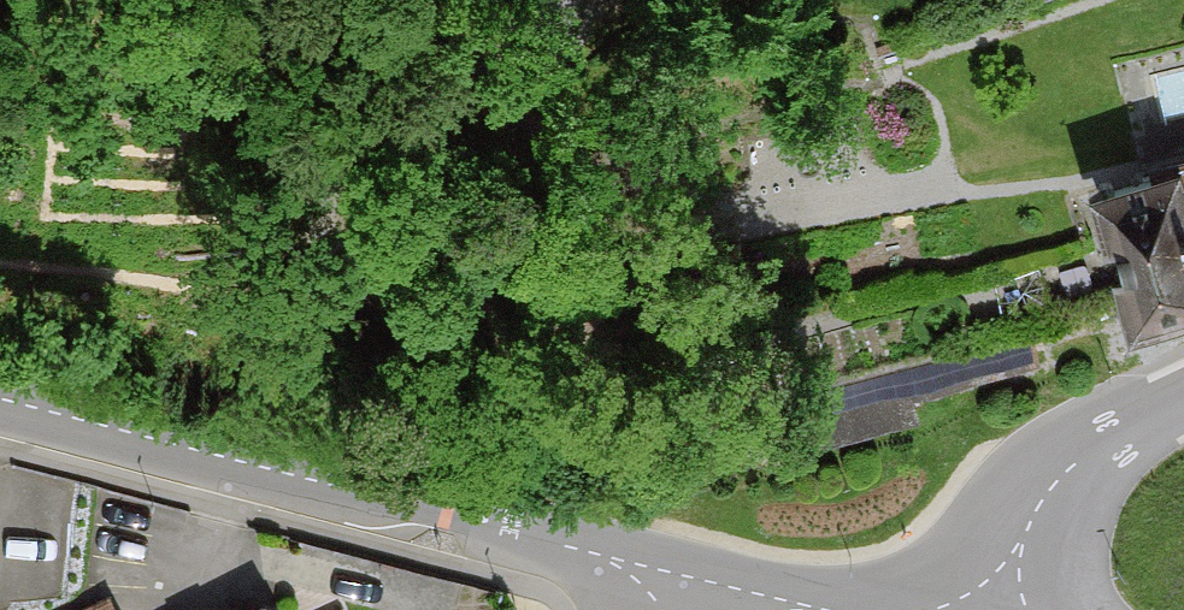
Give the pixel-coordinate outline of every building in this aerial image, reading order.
[(1183,285),(1183,239),(1163,162),(1183,156),(1183,147),(1183,146),(1090,176),(1129,303),(1183,285)] [(1163,162),(1183,239),(1183,156),(1163,162)]
